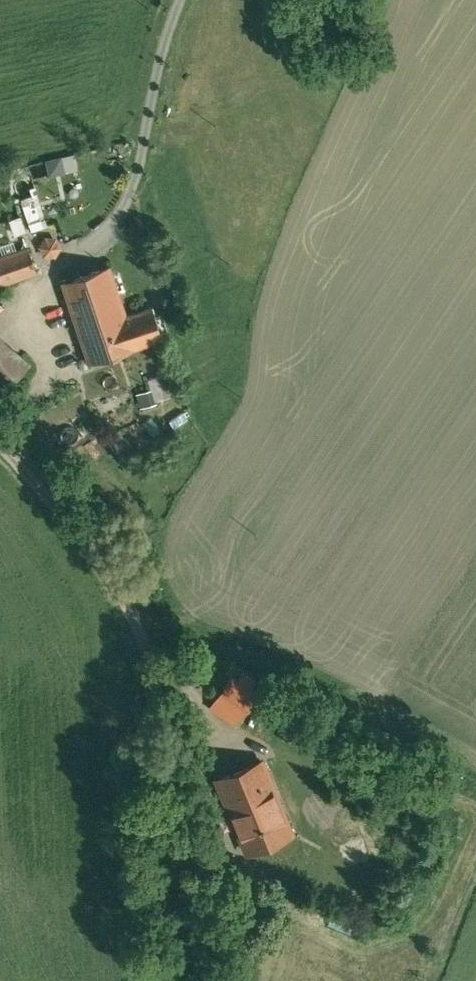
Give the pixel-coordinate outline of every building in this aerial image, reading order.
[(44,174),(74,170),(72,154),(42,158),(44,174)] [(40,242),(51,243),(56,234),(51,224),(40,224),(35,232),(40,242)] [(0,257),(0,283),(0,284),(36,271),(28,247),(0,257)] [(109,266),(63,281),(79,331),(126,315),(109,266)] [(126,315),(79,331),(90,363),(163,339),(153,306),(126,315)] [(0,339),(0,389),(4,392),(28,366),(0,339)] [(167,371),(144,377),(147,388),(133,392),(136,406),(173,396),(167,371)] [(232,677),(213,706),(238,722),(258,693),(250,688),(254,682),(245,676),(241,682),(232,677)] [(269,781),(261,763),(222,779),(244,832),(285,815),(270,780),(269,781)] [(264,904),(260,886),(250,889),(255,906),(264,904)]
